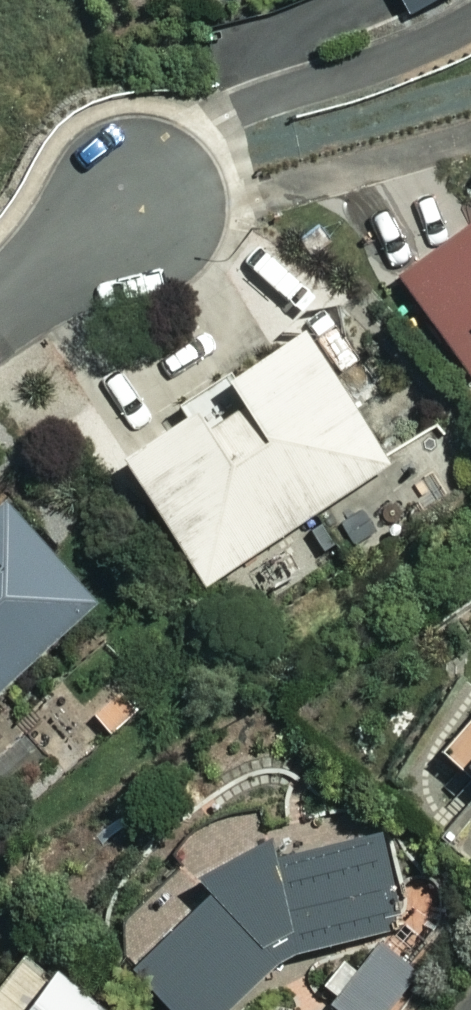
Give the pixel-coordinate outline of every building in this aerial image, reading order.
[(403,20),(436,0),(391,0),(403,20)] [(470,376),(470,231),(398,283),(467,379),(470,376)] [(383,466),(292,335),(214,389),(233,416),(198,440),(183,418),(113,466),(201,592),(383,466)] [(0,514),(0,687),(86,606),(0,514)] [(456,771),(470,783),(470,754),(456,771)] [(373,841),(271,866),(259,848),(188,891),(199,911),(128,975),(160,1009),(218,1009),(275,966),(399,930),(373,841)] [(410,973),(371,945),(323,1009),(383,1009),(410,973)] [(54,978),(29,1009),(96,1009),(54,978)]
